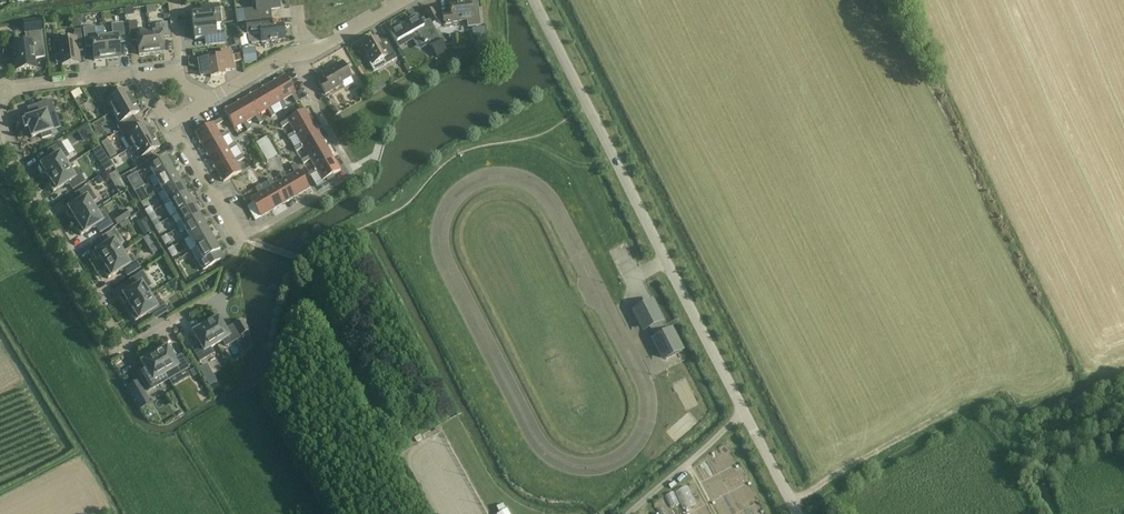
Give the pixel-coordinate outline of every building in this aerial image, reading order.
[(245,22),(266,19),(264,10),(280,8),(279,0),(254,0),(254,1),(252,1),(251,9),(244,10),(245,22)] [(441,14),(443,29),(454,27),(453,22),(466,20),(467,27),(481,26),(479,10),(471,11),(470,1),(449,3),(450,13),(441,14)] [(193,27),(215,24),(214,14),(219,14),(218,5),(200,7),(201,13),(191,14),(193,27)] [(431,7),(425,11),(432,24),(439,21),(431,7)] [(244,10),(236,11),(237,23),(239,23),(245,22),(244,10)] [(417,17),(410,21),(409,19),(401,24),(402,26),(390,32),(399,48),(415,40),(419,47),(430,41),(417,17)] [(272,26),(271,19),(266,19),(245,22),(239,23),(240,35),(246,34),(246,35),(247,35),(248,41),(251,44),(284,40),(282,24),(272,26)] [(16,70),(35,68),(34,59),(45,58),(40,20),(23,23),(25,33),(28,32),(30,42),(13,44),(16,70)] [(151,53),(149,31),(138,33),(136,21),(128,22),(131,43),(137,41),(139,55),(151,53)] [(111,25),(112,35),(104,36),(107,59),(120,57),(119,44),(125,43),(123,23),(111,25)] [(160,30),(149,31),(151,53),(164,52),(162,38),(169,37),(167,23),(159,24),(160,30)] [(194,40),(204,39),(205,45),(224,43),(222,33),(216,34),(215,24),(193,27),(194,40)] [(107,59),(104,36),(95,37),(94,26),(83,28),(85,48),(92,47),(94,61),(107,59)] [(74,34),(74,39),(59,41),(61,54),(55,55),(56,63),(61,62),(62,65),(79,62),(77,51),(84,50),(82,33),(74,34)] [(477,35),(478,47),(487,46),(486,34),(477,35)] [(383,48),(379,40),(377,38),(362,46),(372,64),(383,59),(386,65),(396,59),(389,45),(383,48)] [(439,38),(429,44),(437,58),(447,52),(439,38)] [(255,47),(243,48),(244,63),(257,62),(255,47)] [(234,70),(232,63),(241,61),(240,54),(231,55),(230,51),(220,53),(221,56),(215,57),(215,60),(208,61),(208,58),(197,60),(200,76),(210,74),(210,77),(225,75),(224,72),(234,70)] [(322,76),(324,78),(317,82),(325,95),(331,92),(331,91),(342,84),(341,83),(351,77),(342,62),(333,67),(334,69),(322,76)] [(272,82),(283,101),(291,96),(295,103),(299,101),(295,94),(296,93),(285,75),(272,82)] [(283,101),(272,82),(260,89),(271,108),(279,103),(283,110),(287,108),(283,101)] [(379,90),(376,84),(370,88),(373,94),(379,90)] [(104,103),(107,101),(113,112),(133,100),(126,89),(120,93),(116,87),(100,96),(104,103)] [(271,108),(260,89),(248,97),(259,115),(267,110),(271,117),(275,115),(271,108)] [(259,115),(248,97),(236,104),(246,122),(255,117),(259,124),(263,122),(258,115),(259,115)] [(115,125),(119,131),(136,122),(132,116),(139,112),(133,100),(113,112),(119,122),(115,125)] [(55,116),(50,101),(35,106),(38,115),(25,119),(26,121),(23,122),(25,129),(28,128),(31,137),(41,134),(42,138),(51,135),(50,131),(52,130),(48,119),(55,116)] [(246,122),(236,104),(223,111),(234,129),(243,124),(247,131),(251,129),(246,122)] [(282,128),(289,124),(294,132),(312,122),(304,109),(287,119),(287,120),(279,125),(282,128)] [(202,145),(220,135),(215,127),(223,123),(221,119),(213,123),(213,122),(195,133),(202,145)] [(133,147),(153,135),(146,124),(139,128),(136,122),(119,131),(123,138),(130,149),(133,147)] [(312,122),(294,132),(287,137),(289,140),(296,136),(301,144),(319,134),(312,122)] [(85,140),(93,134),(86,125),(78,131),(85,140)] [(220,135),(202,145),(209,157),(227,147),(222,139),(230,135),(228,131),(220,135)] [(319,134),(301,144),(294,149),(296,152),(303,148),(308,156),(326,146),(319,134)] [(153,135),(133,147),(139,158),(136,159),(140,166),(153,158),(150,152),(160,147),(153,135)] [(255,143),(267,162),(278,155),(267,136),(255,143)] [(227,147),(209,157),(216,170),(234,159),(229,151),(237,147),(235,143),(227,147)] [(48,178),(68,165),(64,159),(68,156),(60,144),(49,151),(53,158),(37,167),(42,175),(45,173),(48,178)] [(106,171),(113,167),(100,146),(93,151),(106,171)] [(308,156),(301,161),(303,164),(310,160),(315,168),(333,158),(326,146),(308,156)] [(234,159),(216,170),(223,182),(241,172),(236,163),(244,159),(242,155),(234,159)] [(149,178),(151,182),(173,170),(166,158),(149,167),(154,175),(149,178)] [(333,158),(315,168),(308,173),(310,176),(317,172),(323,181),(340,170),(333,158)] [(286,178),(297,196),(309,188),(295,164),(291,167),(294,173),(287,178),(286,178)] [(68,165),(48,178),(52,183),(48,185),(53,192),(68,182),(73,189),(84,182),(76,169),(72,172),(68,165)] [(163,191),(179,181),(173,170),(151,182),(153,187),(159,184),(162,190),(163,191)] [(286,178),(287,178),(283,172),(279,174),(282,180),(275,185),(274,185),(285,203),(297,196),(286,178)] [(126,179),(131,186),(136,183),(132,175),(126,179)] [(274,185),(275,185),(271,179),(267,181),(270,187),(263,192),(262,192),(272,210),(285,203),(274,185)] [(164,205),(186,193),(179,181),(163,191),(162,190),(161,191),(166,199),(162,202),(164,205)] [(262,192),(263,192),(259,186),(255,188),(258,194),(250,199),(252,204),(247,207),(255,221),(260,218),(260,217),(272,210),(262,192)] [(76,221),(95,209),(91,202),(95,200),(87,187),(76,194),(80,201),(65,211),(69,218),(73,216),(76,221)] [(134,192),(138,200),(144,196),(140,189),(134,192)] [(167,210),(172,207),(176,214),(193,204),(186,193),(164,205),(167,210)] [(176,224),(178,228),(199,216),(193,204),(176,214),(180,221),(176,224)] [(99,215),(95,209),(76,221),(79,226),(76,228),(80,235),(96,226),(100,232),(111,225),(103,212),(99,215)] [(125,210),(113,218),(117,226),(130,218),(125,210)] [(147,215),(152,223),(157,219),(153,212),(147,215)] [(185,230),(189,237),(206,227),(199,216),(178,228),(180,232),(185,230)] [(154,227),(158,234),(164,231),(159,224),(154,227)] [(189,237),(196,249),(213,239),(206,227),(189,237)] [(92,254),(96,261),(100,259),(103,264),(122,252),(118,245),(122,243),(115,230),(103,237),(107,244),(92,254)] [(152,235),(144,239),(153,254),(160,249),(152,235)] [(161,238),(165,246),(171,242),(166,235),(161,238)] [(213,239),(196,249),(192,252),(203,271),(224,259),(213,239)] [(167,250),(172,257),(177,254),(173,247),(167,250)] [(122,252),(103,264),(106,269),(103,271),(108,279),(123,269),(127,275),(139,268),(131,256),(127,258),(122,252)] [(119,297),(124,304),(127,302),(130,307),(150,295),(146,289),(150,286),(142,273),(131,281),(135,287),(119,297)] [(154,301),(150,295),(130,307),(134,312),(130,314),(135,322),(150,312),(155,319),(166,311),(158,299),(154,301)] [(682,350),(672,331),(668,333),(652,302),(636,311),(641,320),(640,318),(643,316),(665,359),(682,350)] [(210,323),(205,326),(216,345),(223,341),(226,346),(238,338),(232,327),(225,331),(216,315),(208,319),(210,323)] [(210,348),(216,345),(205,326),(200,329),(198,325),(190,329),(200,345),(193,349),(200,361),(212,353),(210,348)] [(159,352),(154,355),(168,379),(187,368),(181,356),(174,360),(165,344),(157,349),(159,352)] [(168,379),(154,355),(149,358),(147,355),(139,359),(148,375),(142,379),(148,390),(168,379)] [(140,409),(149,404),(141,389),(132,394),(140,409)] [(677,490),(683,509),(696,504),(690,486),(677,490)] [(666,495),(672,507),(680,504),(674,491),(666,495)]
